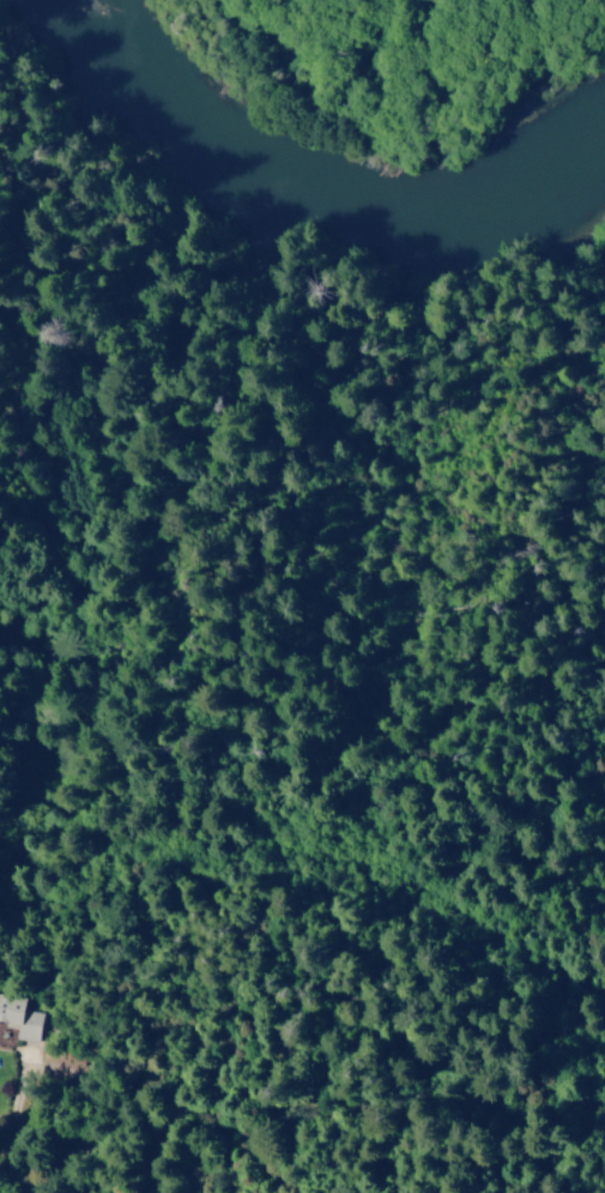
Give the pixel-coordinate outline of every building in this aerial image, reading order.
[(45,1014),(30,1011),(32,999),(0,994),(0,1046),(12,1048),(13,1039),(41,1043),(45,1014)]
